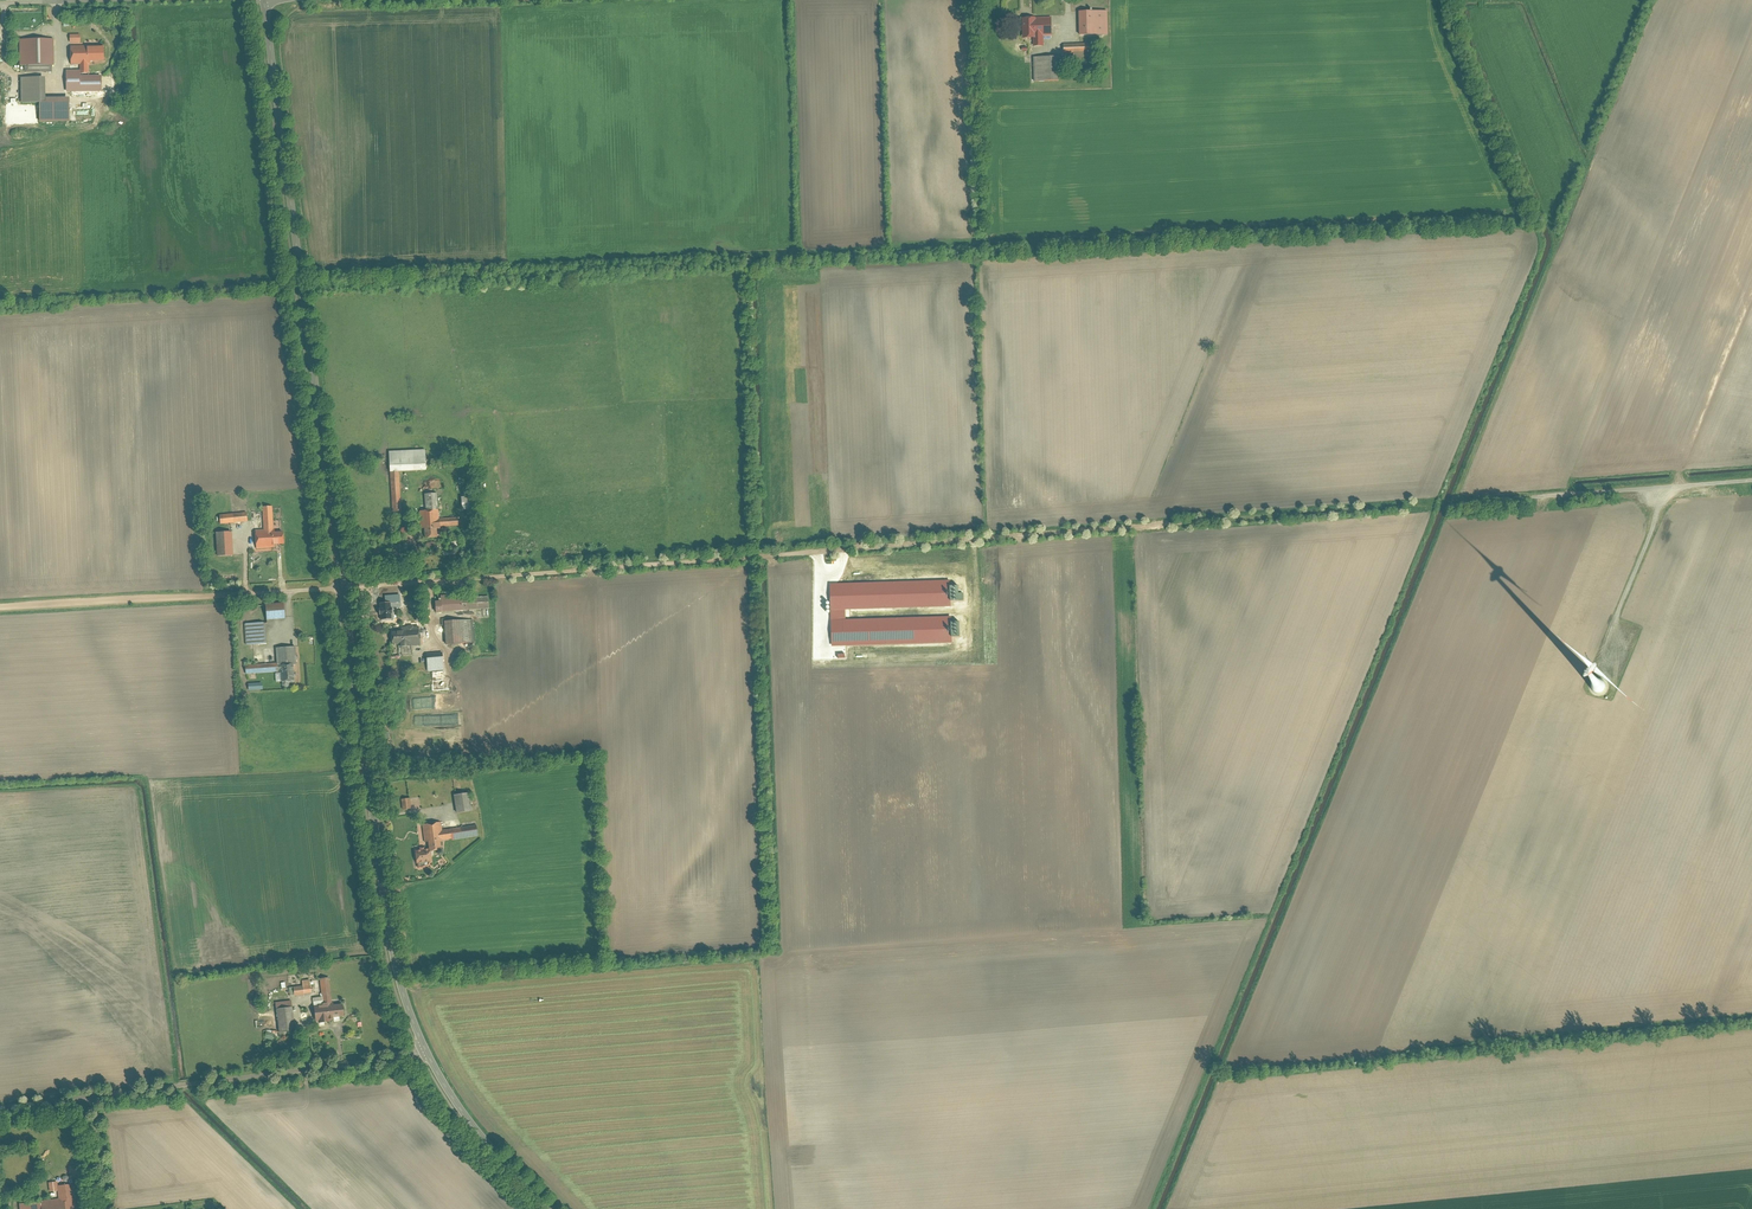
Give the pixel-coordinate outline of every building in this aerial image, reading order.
[(50,7),(44,7),(44,22),(52,22),(52,16),(50,16),(50,7)] [(1082,11),(1082,35),(1111,34),(1110,11),(1082,11)] [(1024,17),(1025,38),(1035,37),(1035,46),(1046,45),(1045,36),(1054,36),(1053,17),(1024,17)] [(81,42),(80,34),(69,34),(70,43),(81,42)] [(54,38),(19,39),(20,65),(54,65),(54,38)] [(1092,43),(1066,44),(1067,57),(1093,56),(1092,43)] [(104,45),(70,45),(70,65),(80,64),(89,64),(90,64),(90,61),(104,60),(104,45)] [(1036,57),(1036,81),(1062,81),(1061,56),(1036,57)] [(89,90),(89,64),(80,64),(80,70),(66,70),(66,91),(89,90)] [(20,77),(21,102),(39,102),(46,101),(45,97),(45,76),(20,77)] [(69,96),(45,97),(46,101),(39,102),(39,121),(70,121),(69,96)] [(427,449),(391,450),(394,511),(403,511),(401,471),(428,470),(427,449)] [(438,492),(427,493),(428,510),(421,510),(422,528),(426,528),(427,538),(440,538),(439,528),(444,528),(443,526),(460,525),(459,517),(440,518),(438,492)] [(474,494),(463,495),(464,509),(475,509),(474,494)] [(274,506),(264,506),(265,529),(257,529),(258,548),(276,547),(276,544),(285,544),(285,530),(275,530),(274,506)] [(221,515),(222,524),(249,521),(248,512),(221,515)] [(236,555),(234,531),(218,532),(219,556),(236,555)] [(945,580),(830,583),(832,646),(883,644),(883,639),(875,640),(875,624),(880,624),(880,618),(850,618),(849,609),(952,606),(952,600),(964,600),(964,591),(959,591),(959,585),(945,585),(945,580)] [(437,601),(438,611),(491,608),(490,597),(490,592),(443,595),(443,600),(437,601)] [(286,602),(268,604),(269,619),(287,618),(286,602)] [(905,644),(953,642),(953,636),(961,636),(960,621),(951,621),(951,619),(945,619),(945,616),(906,617),(906,622),(908,622),(908,624),(913,623),(913,638),(905,639),(905,644)] [(443,625),(447,625),(448,644),(474,642),(473,618),(458,619),(458,617),(442,618),(443,625)] [(266,621),(246,623),(248,644),(268,643),(266,621)] [(402,629),(393,630),(395,644),(402,643),(402,646),(412,645),(412,644),(422,643),(420,625),(402,626),(402,629)] [(298,664),(297,647),(277,648),(279,662),(279,671),(283,671),(285,687),(291,686),(291,682),(297,682),(295,664),(298,664)] [(444,652),(427,653),(428,671),(445,670),(444,652)] [(279,662),(247,665),(248,674),(279,671),(279,662)] [(471,792),(456,794),(459,812),(474,810),(471,792)] [(412,798),(403,799),(404,809),(413,808),(412,798)] [(442,821),(424,824),(427,841),(430,840),(432,849),(432,851),(443,850),(442,840),(445,840),(444,830),(442,821)] [(479,836),(477,825),(444,830),(445,840),(455,838),(455,840),(479,836)] [(417,851),(420,868),(429,867),(432,864),(432,861),(433,860),(432,851),(432,849),(427,849),(426,847),(422,847),(422,850),(417,851)] [(333,1002),(330,978),(323,978),(326,1003),(333,1002)] [(313,993),(311,980),(304,981),(304,985),(305,994),(313,993)] [(304,985),(295,986),(296,995),(305,994),(304,985)] [(322,1007),(317,1007),(318,1021),(321,1021),(321,1023),(332,1021),(332,1019),(335,1019),(335,1017),(347,1016),(345,1004),(336,1005),(336,1002),(333,1002),(326,1003),(326,1004),(321,1005),(322,1007)] [(295,1007),(279,1009),(282,1037),(298,1035),(295,1007)] [(274,1034),(271,1033),(272,1030),(267,1029),(265,1038),(273,1040),(274,1034)] [(59,1182),(50,1182),(51,1191),(60,1190),(59,1182)] [(74,1186),(60,1187),(62,1200),(23,1204),(23,1208),(76,1208),(74,1186)]
